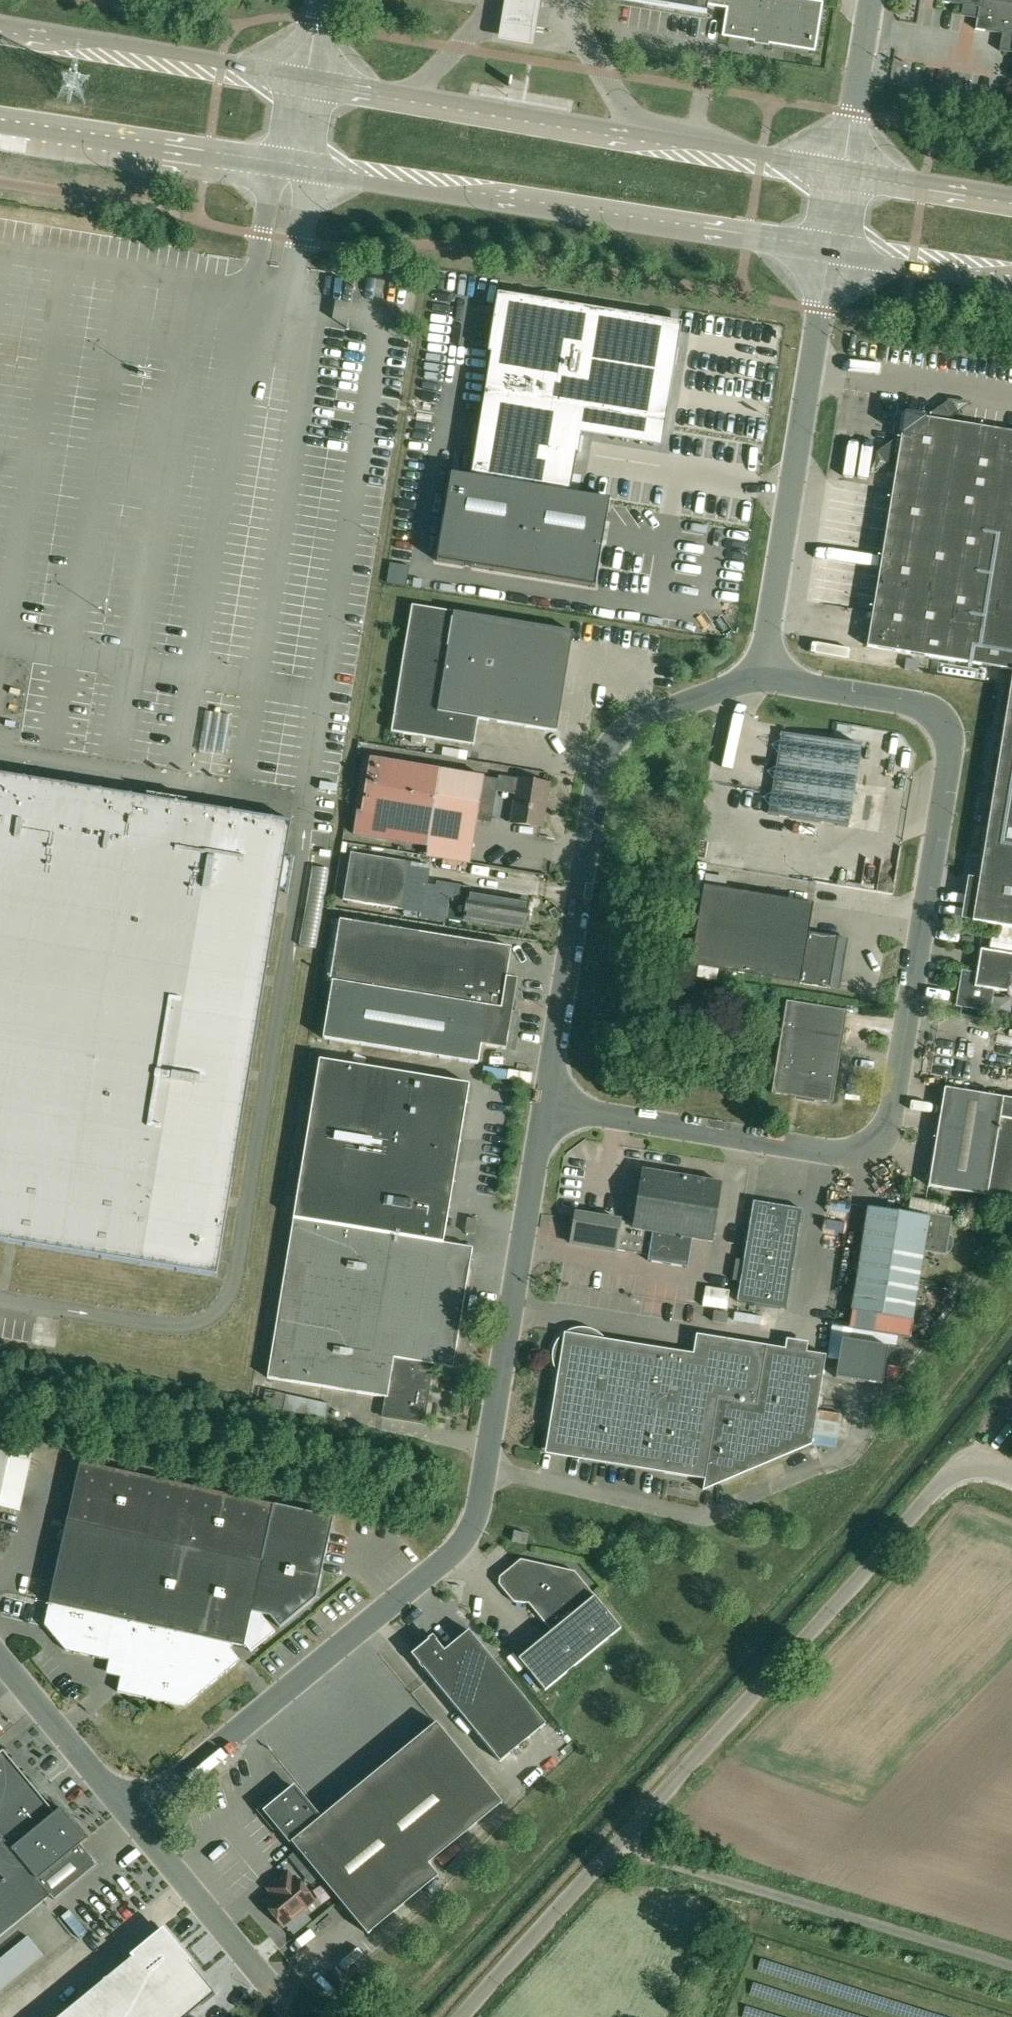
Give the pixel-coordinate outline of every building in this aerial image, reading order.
[(498,47),(533,52),(541,0),(505,0),(498,47)] [(706,13),(707,10),(706,10),(706,4),(728,8),(723,35),(814,50),(821,6),(822,3),(803,0),(630,0),(706,13)] [(937,1),(979,8),(976,29),(1002,34),(999,50),(1011,53),(1011,0),(937,0),(937,1)] [(451,473),(436,561),(595,587),(610,499),(570,493),(576,454),(578,454),(585,410),(663,423),(679,326),(681,327),(682,323),(659,320),(659,321),(506,296),(506,295),(498,294),(497,297),(500,297),(491,350),(489,350),(488,353),(491,353),(471,477),(451,473)] [(946,421),(959,412),(950,400),(925,417),(904,414),(901,435),(876,452),(885,464),(898,455),(867,646),(1011,670),(1011,432),(946,421)] [(574,631),(454,612),(412,605),(392,732),(475,744),(479,719),(557,731),(574,631)] [(905,669),(917,671),(919,661),(906,659),(905,669)] [(988,669),(940,662),(938,672),(987,679),(988,669)] [(972,922),(1011,928),(1011,676),(972,922)] [(849,827),(862,745),(784,732),(769,814),(849,827)] [(498,779),(485,777),(441,770),(370,758),(362,812),(357,811),(354,834),(429,846),(435,805),(462,810),(462,814),(464,817),(468,819),(476,820),(477,820),(478,818),(482,796),(495,798),(497,791),(499,779),(498,779)] [(141,1264),(217,1277),(280,890),(285,891),(285,893),(287,893),(293,857),(291,857),(291,859),(285,858),(291,821),(246,813),(215,808),(91,788),(91,785),(35,776),(33,776),(32,778),(0,773),(0,1241),(141,1264)] [(542,827),(549,784),(519,779),(512,822),(542,827)] [(343,900),(422,913),(430,865),(351,852),(343,900)] [(330,869),(314,867),(300,945),(317,948),(330,869)] [(814,903),(704,885),(691,965),(830,988),(839,937),(809,932),(814,903)] [(494,894),(494,896),(468,892),(464,919),(523,929),(525,915),(527,915),(529,902),(506,898),(507,896),(494,894)] [(518,979),(507,977),(512,947),(400,929),(397,925),(393,928),(380,926),(377,922),(373,925),(361,923),(358,919),(354,921),(337,919),(326,980),(332,981),(323,1038),(479,1064),(482,1045),(506,1049),(518,979)] [(993,925),(991,935),(1011,939),(1011,928),(993,925)] [(959,1004),(989,1009),(992,989),(1011,993),(1011,954),(981,949),(977,975),(964,973),(959,1004)] [(787,1001),(772,1093),(833,1102),(848,1010),(787,1001)] [(319,1059),(294,1218),(268,1378),(387,1397),(385,1406),(383,1406),(381,1418),(425,1425),(427,1413),(425,1413),(429,1391),(430,1391),(435,1364),(454,1368),(473,1247),(453,1244),(453,1240),(445,1238),(470,1084),(319,1059)] [(988,1196),(1011,1200),(1011,1098),(945,1087),(929,1186),(988,1196)] [(689,1267),(694,1239),(712,1242),(722,1182),(643,1169),(634,1223),(576,1213),(571,1243),(616,1251),(616,1249),(649,1255),(648,1261),(689,1267)] [(853,1308),(850,1326),(910,1336),(913,1318),(916,1297),(924,1250),(945,1253),(948,1252),(951,1250),(952,1246),(953,1243),(952,1239),(951,1236),(948,1234),(951,1218),(947,1218),(949,1206),(909,1199),(907,1213),(900,1212),(869,1207),(867,1219),(856,1287),(852,1308),(853,1308)] [(803,1209),(754,1201),(737,1301),(786,1309),(803,1209)] [(476,1234),(478,1219),(468,1218),(465,1232),(476,1234)] [(703,1306),(727,1310),(730,1290),(706,1285),(703,1306)] [(714,1311),(713,1321),(727,1324),(729,1314),(714,1311)] [(826,1355),(767,1345),(706,1336),(703,1355),(565,1333),(563,1334),(561,1336),(559,1339),(558,1341),(556,1344),(555,1346),(554,1349),(553,1352),(553,1356),(553,1358),(553,1361),(554,1363),(554,1365),(555,1368),(557,1371),(558,1373),(552,1414),(555,1414),(555,1424),(558,1433),(562,1441),(569,1448),(577,1453),(586,1456),(585,1459),(705,1479),(703,1490),(812,1444),(826,1355)] [(841,1338),(835,1377),(835,1378),(883,1385),(886,1366),(900,1368),(903,1348),(841,1338)] [(32,1451),(0,1444),(0,1507),(19,1511),(32,1451)] [(244,1646),(249,1624),(253,1624),(265,1639),(250,1651),(251,1652),(275,1632),(263,1616),(263,1614),(270,1616),(280,1628),(317,1597),(334,1517),(80,1462),(44,1625),(66,1651),(111,1661),(108,1673),(120,1676),(117,1692),(185,1707),(240,1660),(232,1650),(226,1649),(228,1642),(244,1646)] [(527,1544),(529,1534),(515,1531),(512,1541),(527,1544)] [(545,1691),(621,1628),(575,1571),(521,1559),(502,1575),(501,1586),(514,1602),(529,1603),(552,1631),(519,1658),(545,1691)] [(429,1639),(411,1654),(420,1665),(421,1664),(500,1761),(546,1724),(469,1630),(445,1650),(436,1640),(432,1643),(429,1639)] [(441,1858),(473,1831),(508,1803),(441,1723),(325,1819),(300,1788),(271,1811),(297,1843),(373,1935),(444,1876),(434,1864),(441,1858)] [(51,1895),(55,1901),(98,1865),(81,1844),(87,1839),(61,1808),(55,1813),(6,1754),(0,1753),(0,1937),(51,1895)] [(274,1895),(264,1903),(283,1926),(285,1925),(294,1934),(311,1920),(303,1910),(305,1909),(315,1900),(296,1877),(294,1879),(288,1872),(269,1888),(274,1895)] [(69,1910),(61,1917),(79,1938),(87,1932),(69,1910)] [(0,1959),(0,1991),(43,1956),(28,1936),(0,1959)] [(99,1984),(126,2016),(186,2016),(208,1999),(157,1936),(99,1984)] [(70,2008),(78,2016),(126,2016),(99,1984),(70,2008)] [(59,2016),(78,2016),(70,2008),(59,2016)]
